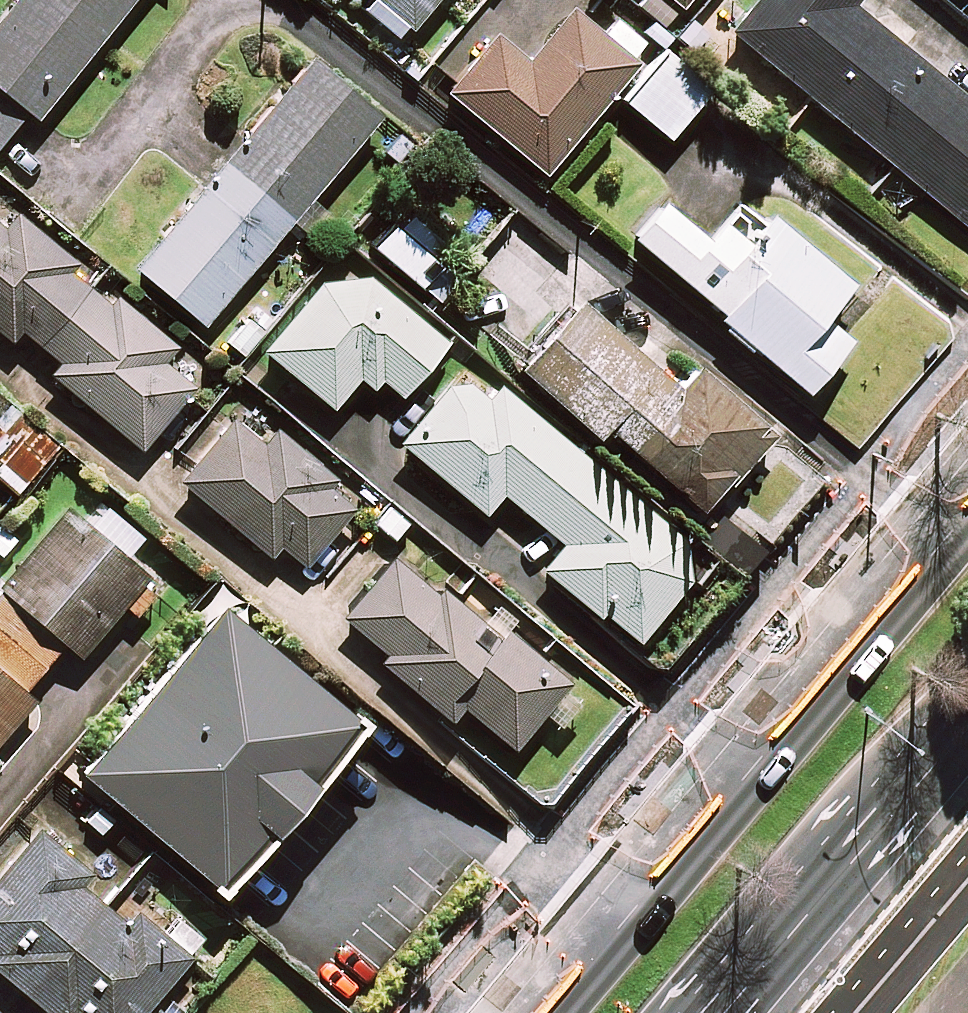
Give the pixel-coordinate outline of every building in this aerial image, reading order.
[(24,114),(32,120),(130,0),(13,0),(0,16),(0,144),(24,114)] [(409,30),(434,0),(373,0),(409,30)] [(807,97),(802,103),(825,122),(830,116),(967,230),(967,101),(849,3),(852,0),(752,0),(727,31),(807,97)] [(630,58),(644,41),(607,10),(592,29),(583,22),(568,9),(523,62),(492,36),(445,91),(541,173),(635,62),(630,58)] [(704,93),(661,55),(622,100),(665,138),(704,93)] [(201,324),(288,222),(309,240),(329,216),(307,198),(376,117),(308,59),(133,266),(201,324)] [(718,312),(708,324),(741,351),(746,346),(802,391),(845,339),(817,316),(845,282),(743,198),(706,243),(656,202),(627,236),(718,312)] [(192,386),(163,361),(171,352),(10,215),(0,227),(0,333),(8,340),(19,328),(58,362),(49,373),(138,449),(192,386)] [(444,340),(367,276),(323,276),(261,350),(330,407),(354,378),(371,392),(381,381),(398,395),(444,340)] [(671,387),(571,299),(513,365),(591,433),(599,423),(697,509),(765,431),(690,366),(671,387)] [(686,577),(684,543),(494,384),(483,398),(454,374),(397,442),(481,512),(499,491),(560,543),(539,568),(597,616),(602,610),(635,637),(686,577)] [(298,446),(273,425),(258,442),(231,419),(179,481),(267,555),(276,543),(302,565),(351,507),(290,455),(298,446)] [(31,426),(0,462),(0,479),(17,493),(56,447),(31,426)] [(31,700),(20,690),(60,642),(77,656),(122,604),(133,614),(155,587),(62,509),(0,582),(0,736),(31,700)] [(20,538),(0,519),(0,560),(20,538)] [(495,624),(480,644),(464,632),(474,620),(390,554),(341,617),(390,656),(382,666),(448,718),(458,705),(511,747),(540,711),(557,725),(582,693),(495,624)] [(355,704),(218,586),(78,748),(215,866),(355,704)] [(148,1000),(199,939),(175,918),(163,932),(137,910),(125,925),(79,886),(89,874),(27,822),(0,854),(0,973),(48,1012),(164,1012),(148,1000)] [(498,965),(486,954),(459,985),(472,996),(498,965)]
